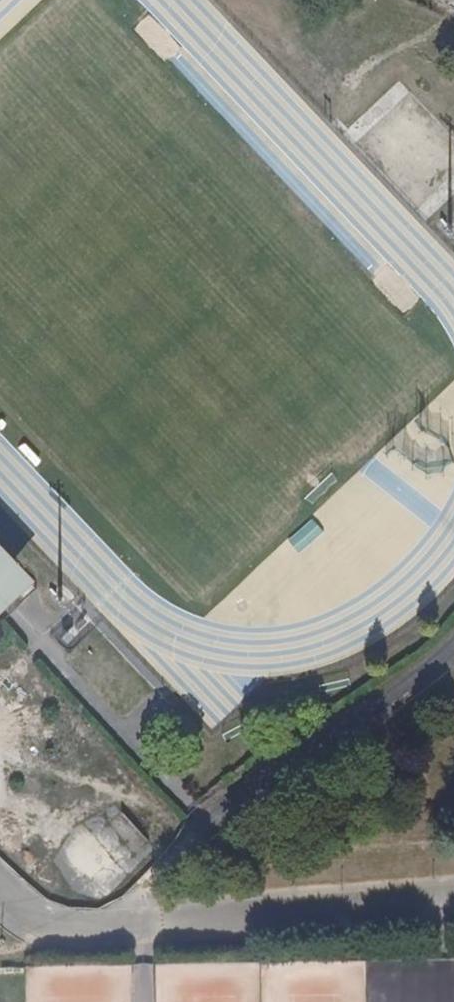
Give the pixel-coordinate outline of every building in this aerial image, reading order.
[(289,538),(297,551),(322,537),(315,524),(289,538)] [(0,550),(0,617),(33,585),(0,550)]
